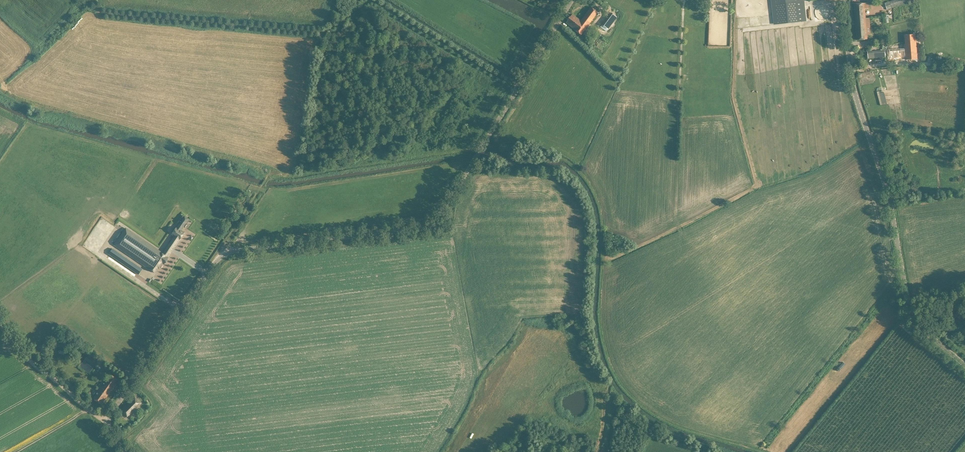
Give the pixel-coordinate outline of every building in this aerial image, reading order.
[(778,24),(806,21),(804,0),(775,0),(778,24)] [(913,1),(912,0),(894,0),(885,3),(887,9),(913,1)] [(855,4),(856,19),(866,18),(865,9),(869,9),(869,3),(855,4)] [(574,30),(578,33),(581,35),(598,12),(591,7),(581,21),(572,14),(570,17),(570,16),(567,19),(568,19),(566,22),(575,29),(574,30)] [(617,17),(611,13),(600,27),(606,31),(617,17)] [(871,35),(870,21),(870,18),(866,18),(856,19),(857,40),(863,40),(867,39),(867,35),(871,35)] [(891,48),(889,49),(890,59),(892,59),(906,58),(905,47),(891,48)] [(880,93),(878,94),(881,105),(886,105),(883,93),(881,93),(880,93)] [(181,230),(189,219),(190,220),(190,219),(184,215),(184,216),(185,216),(177,227),(176,228),(175,228),(172,232),(173,232),(172,234),(175,236),(170,243),(175,246),(180,239),(180,240),(185,232),(181,230)] [(171,253),(166,249),(163,254),(161,252),(127,228),(126,228),(122,235),(123,235),(120,239),(119,238),(115,245),(149,268),(156,273),(163,263),(164,264),(169,258),(168,257),(171,253)] [(126,258),(122,263),(139,274),(143,269),(126,258)] [(89,373),(99,359),(91,353),(87,357),(86,357),(80,366),(89,373)] [(93,398),(97,401),(101,404),(119,380),(111,374),(106,381),(103,379),(97,387),(100,389),(93,398)] [(141,403),(135,396),(121,411),(127,417),(141,403)]
